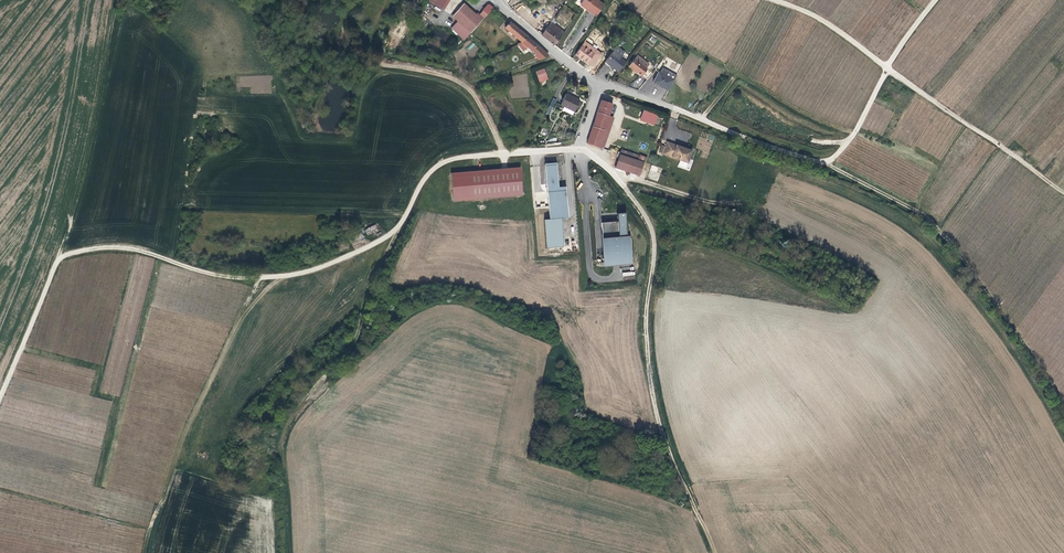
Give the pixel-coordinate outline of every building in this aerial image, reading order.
[(451,0),(430,0),(428,3),(444,12),(451,0)] [(580,5),(587,10),(586,11),(595,17),(603,5),(596,0),(584,0),(580,5)] [(484,20),(493,8),(489,4),(487,6),(483,11),(479,16),(484,20)] [(453,18),(459,22),(472,34),(483,21),(476,15),(464,5),(453,18)] [(452,30),(466,41),(472,34),(459,22),(452,30)] [(504,27),(520,41),(521,41),(522,41),(526,37),(510,23),(504,27)] [(541,36),(554,46),(564,33),(550,23),(541,36)] [(537,46),(526,37),(522,41),(531,50),(537,46)] [(592,41),(587,37),(584,42),(585,43),(589,46),(592,41)] [(473,42),(465,48),(470,56),(479,50),(473,42)] [(581,46),(575,55),(578,58),(578,57),(582,60),(588,63),(594,55),(586,49),(582,46),(581,46)] [(616,48),(604,64),(617,73),(625,64),(619,59),(624,54),(616,48)] [(544,59),(549,56),(541,49),(534,54),(541,60),(544,59)] [(634,61),(645,69),(648,65),(637,57),(634,61)] [(647,81),(652,74),(645,69),(634,61),(633,60),(627,68),(632,72),(633,71),(637,74),(647,81)] [(672,63),(670,68),(678,71),(681,64),(677,63),(676,65),(672,63)] [(540,82),(549,79),(545,68),(536,71),(540,82)] [(653,84),(669,92),(677,76),(662,68),(660,73),(659,73),(653,84)] [(574,111),(579,101),(566,94),(561,104),(574,111)] [(550,116),(556,99),(552,98),(546,114),(550,116)] [(599,112),(610,115),(611,113),(613,107),(614,105),(603,101),(599,112)] [(599,148),(610,117),(610,115),(599,112),(588,144),(599,148)] [(657,117),(644,112),(641,121),(654,126),(657,117)] [(615,119),(610,117),(599,148),(605,150),(615,119)] [(692,152),(667,143),(663,156),(688,164),(692,152)] [(643,164),(620,155),(615,168),(638,178),(643,164)] [(554,159),(543,160),(543,162),(552,161),(554,188),(557,188),(554,159)] [(552,161),(543,162),(547,215),(541,216),(544,245),(561,243),(558,215),(558,207),(564,206),(563,187),(557,188),(554,188),(552,161)] [(658,182),(662,168),(651,165),(647,178),(658,182)] [(523,197),(521,169),(452,174),(454,203),(523,197)] [(625,233),(623,210),(614,210),(615,219),(599,220),(602,260),(626,257),(625,233)] [(367,234),(378,229),(376,225),(365,230),(367,234)] [(626,257),(602,260),(602,264),(629,261),(627,233),(625,233),(626,257)] [(669,235),(660,233),(658,245),(667,247),(669,235)] [(622,272),(623,276),(634,275),(633,267),(627,268),(628,272),(622,272)]
